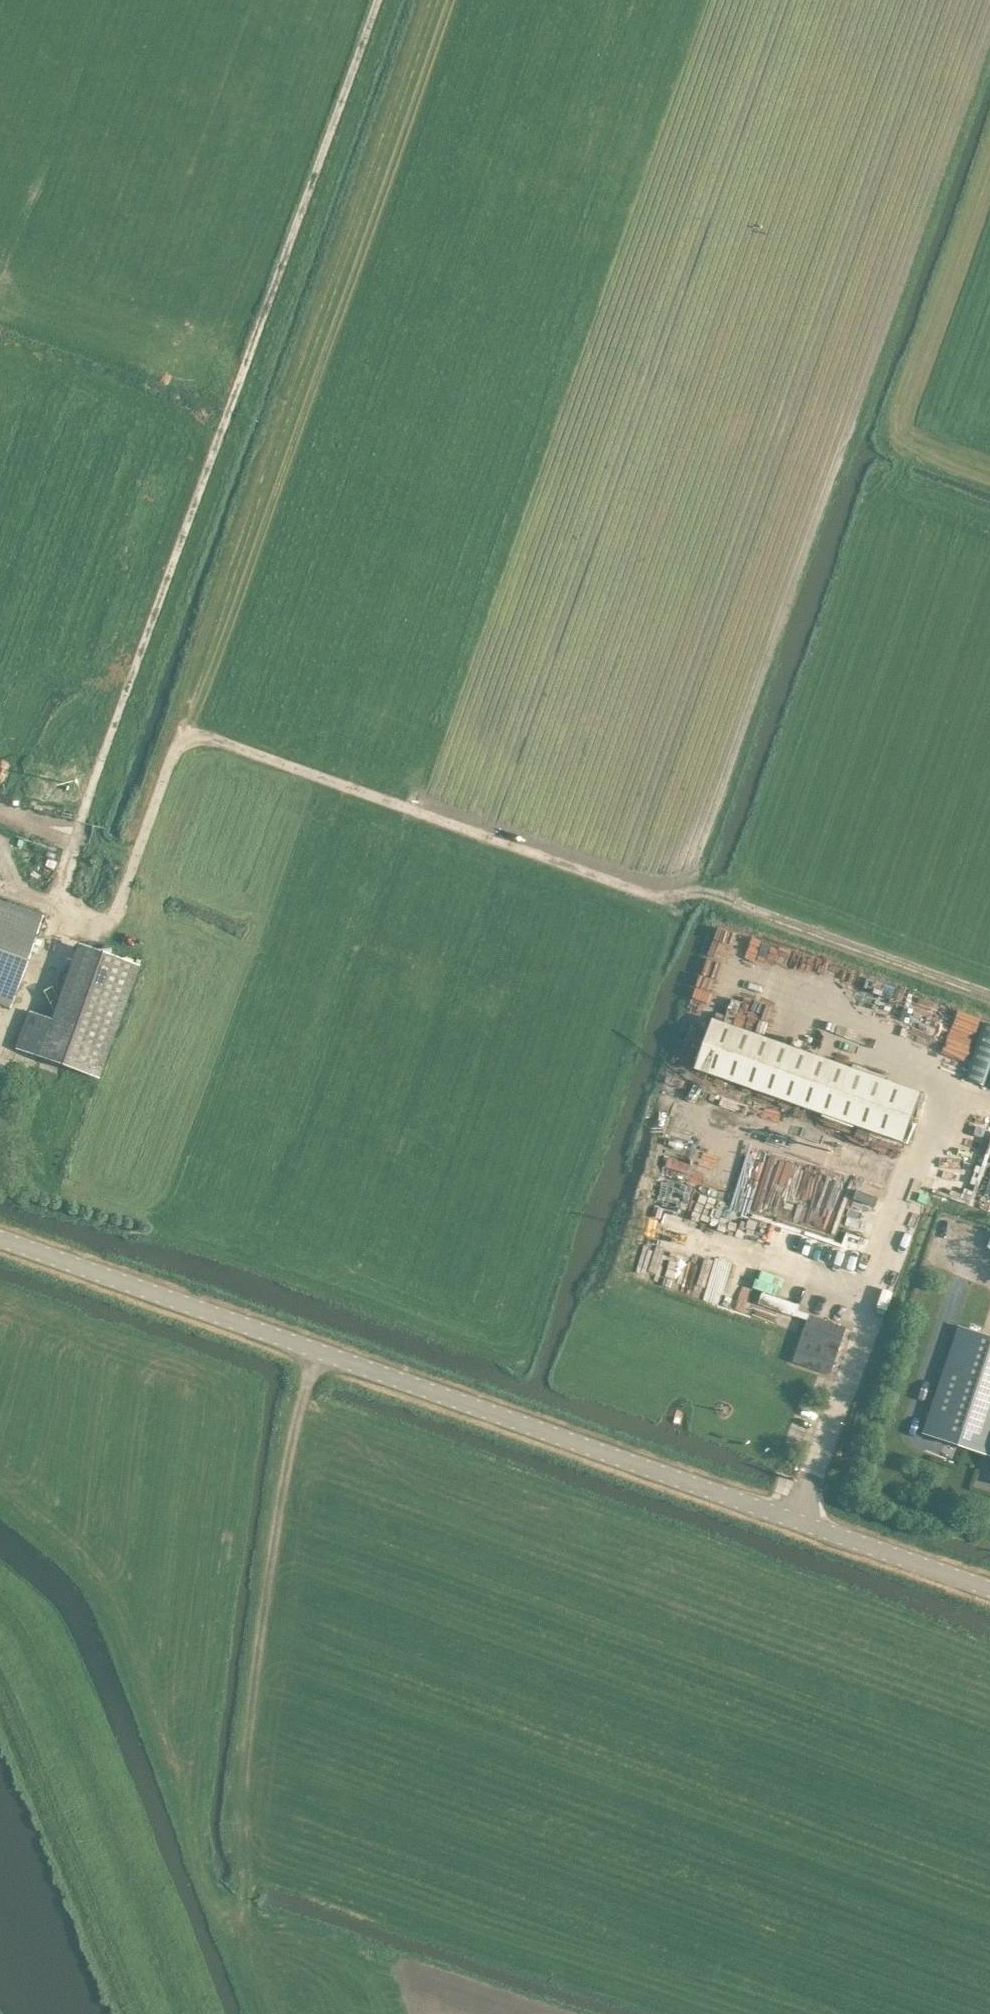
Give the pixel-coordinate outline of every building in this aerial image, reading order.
[(9,1003),(41,911),(0,897),(0,1000),(9,1003)] [(757,926),(754,942),(793,947),(796,932),(757,926)] [(15,1044),(98,1073),(137,961),(79,940),(53,1015),(28,1007),(15,1044)] [(795,957),(829,968),(834,951),(800,940),(795,957)] [(693,1066),(900,1139),(917,1090),(710,1016),(693,1066)] [(762,1210),(759,1226),(789,1231),(791,1215),(762,1210)] [(842,1243),(858,1250),(865,1235),(848,1228),(842,1243)] [(792,1359),(833,1372),(847,1328),(807,1314),(792,1359)] [(959,1324),(923,1431),(989,1454),(989,1334),(959,1324)]
